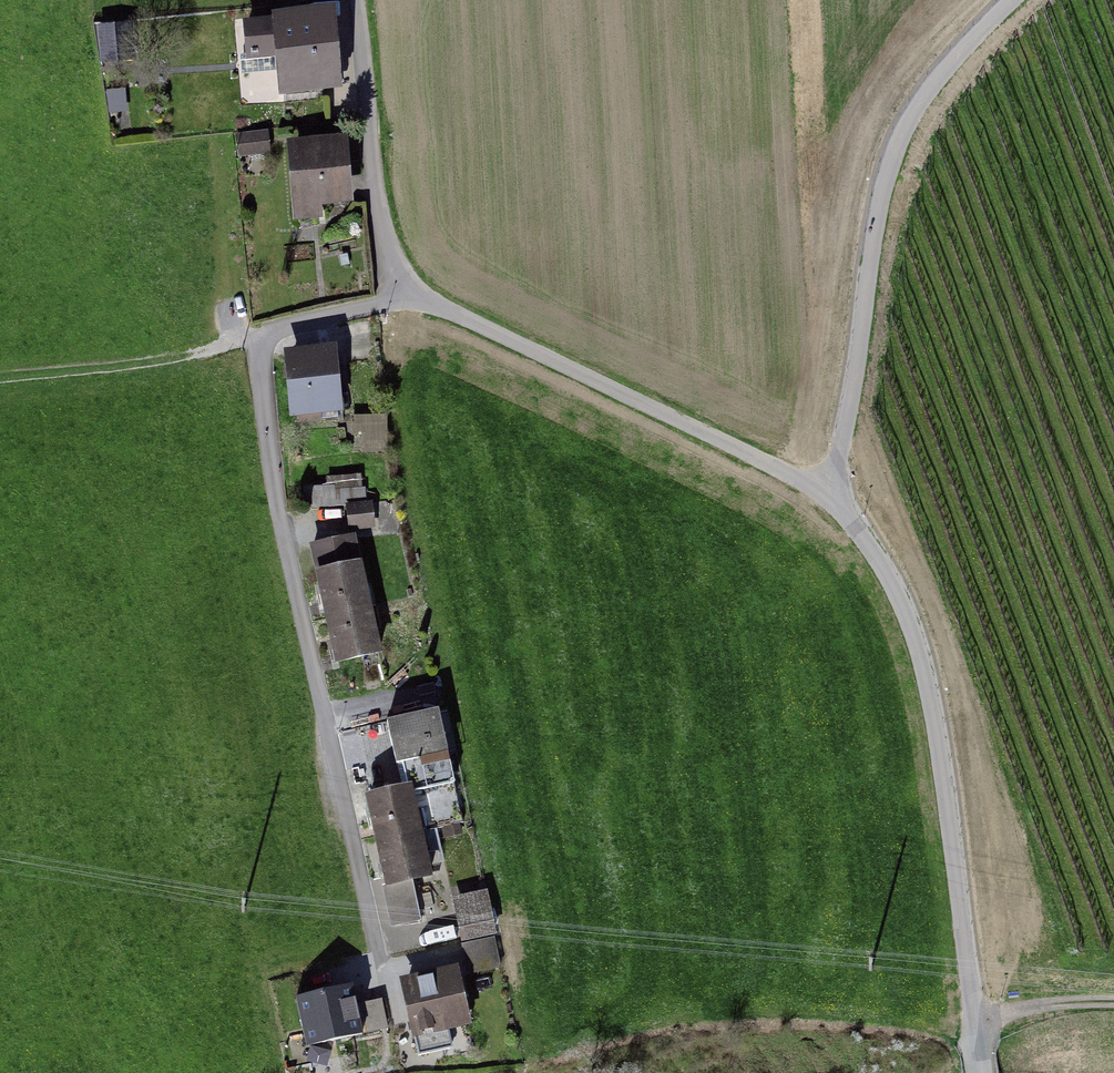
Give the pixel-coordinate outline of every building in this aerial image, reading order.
[(336,85),(330,15),(248,23),(251,54),(282,52),(286,90),(336,85)] [(263,151),(262,133),(233,136),(235,154),(263,151)] [(347,196),(342,143),(292,147),(298,214),(317,213),(316,199),(347,196)] [(338,409),(332,350),(287,356),(294,414),(338,409)] [(382,434),(381,418),(350,420),(351,436),(382,434)] [(371,526),(367,503),(340,508),(344,531),(371,526)] [(367,609),(357,566),(318,574),(328,618),(367,609)] [(377,652),(367,609),(328,618),(338,661),(377,652)] [(410,789),(411,791),(452,782),(437,717),(392,727),(406,790),(410,789)] [(410,789),(406,790),(369,798),(379,842),(420,832),(411,791),(410,789)] [(420,832),(379,842),(388,883),(430,874),(420,832)] [(498,965),(484,894),(455,900),(469,971),(498,965)] [(466,1022),(454,972),(404,984),(415,1033),(466,1022)] [(357,1032),(349,991),(303,1000),(311,1041),(357,1032)]
